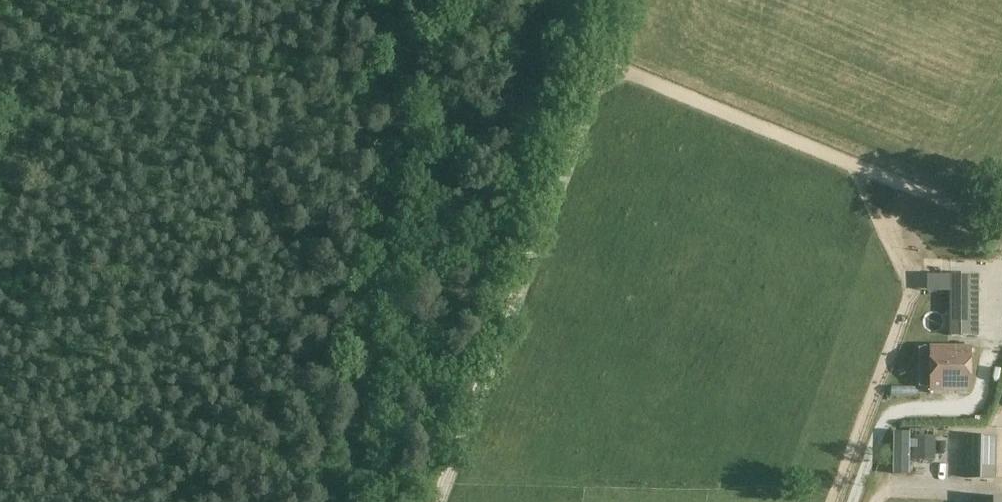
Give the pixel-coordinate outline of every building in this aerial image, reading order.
[(970,336),(970,276),(950,276),(950,336),(970,336)] [(930,348),(930,380),(930,392),(970,392),(970,348),(930,348)] [(991,376),(1001,376),(1001,366),(991,366),(991,376)] [(917,460),(935,460),(936,438),(918,438),(917,460)] [(967,478),(997,479),(998,439),(968,438),(967,478)]
